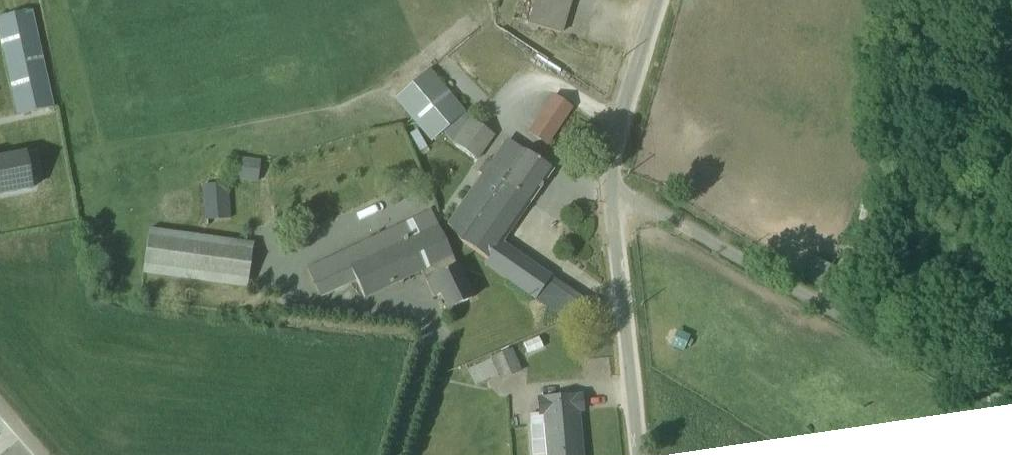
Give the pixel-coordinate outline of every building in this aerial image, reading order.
[(560,35),(570,0),(532,0),(525,25),(560,35)] [(0,19),(0,46),(16,117),(52,108),(30,12),(0,19)] [(429,143),(442,133),(450,145),(477,162),(493,139),(466,118),(430,72),(394,101),(429,143)] [(569,108),(553,97),(527,132),(542,144),(569,108)] [(502,244),(551,171),(511,145),(497,166),(489,161),(445,225),(461,236),(457,243),(487,261),(484,269),(532,301),(535,298),(574,326),(590,305),(502,244)] [(33,192),(29,171),(38,170),(35,153),(25,155),(25,152),(0,157),(0,198),(33,192)] [(261,160),(228,158),(227,172),(260,174),(261,160)] [(227,186),(192,188),(194,221),(228,219),(227,186)] [(473,299),(428,212),(306,269),(320,299),(354,282),(363,300),(419,274),(440,315),(473,299)] [(252,243),(146,229),(140,274),(246,288),(252,243)] [(521,373),(511,350),(490,359),(490,360),(467,371),(474,386),(497,375),(500,382),(521,373)] [(579,396),(535,400),(537,415),(528,416),(531,454),(580,454),(576,412),(580,412),(579,396)]
